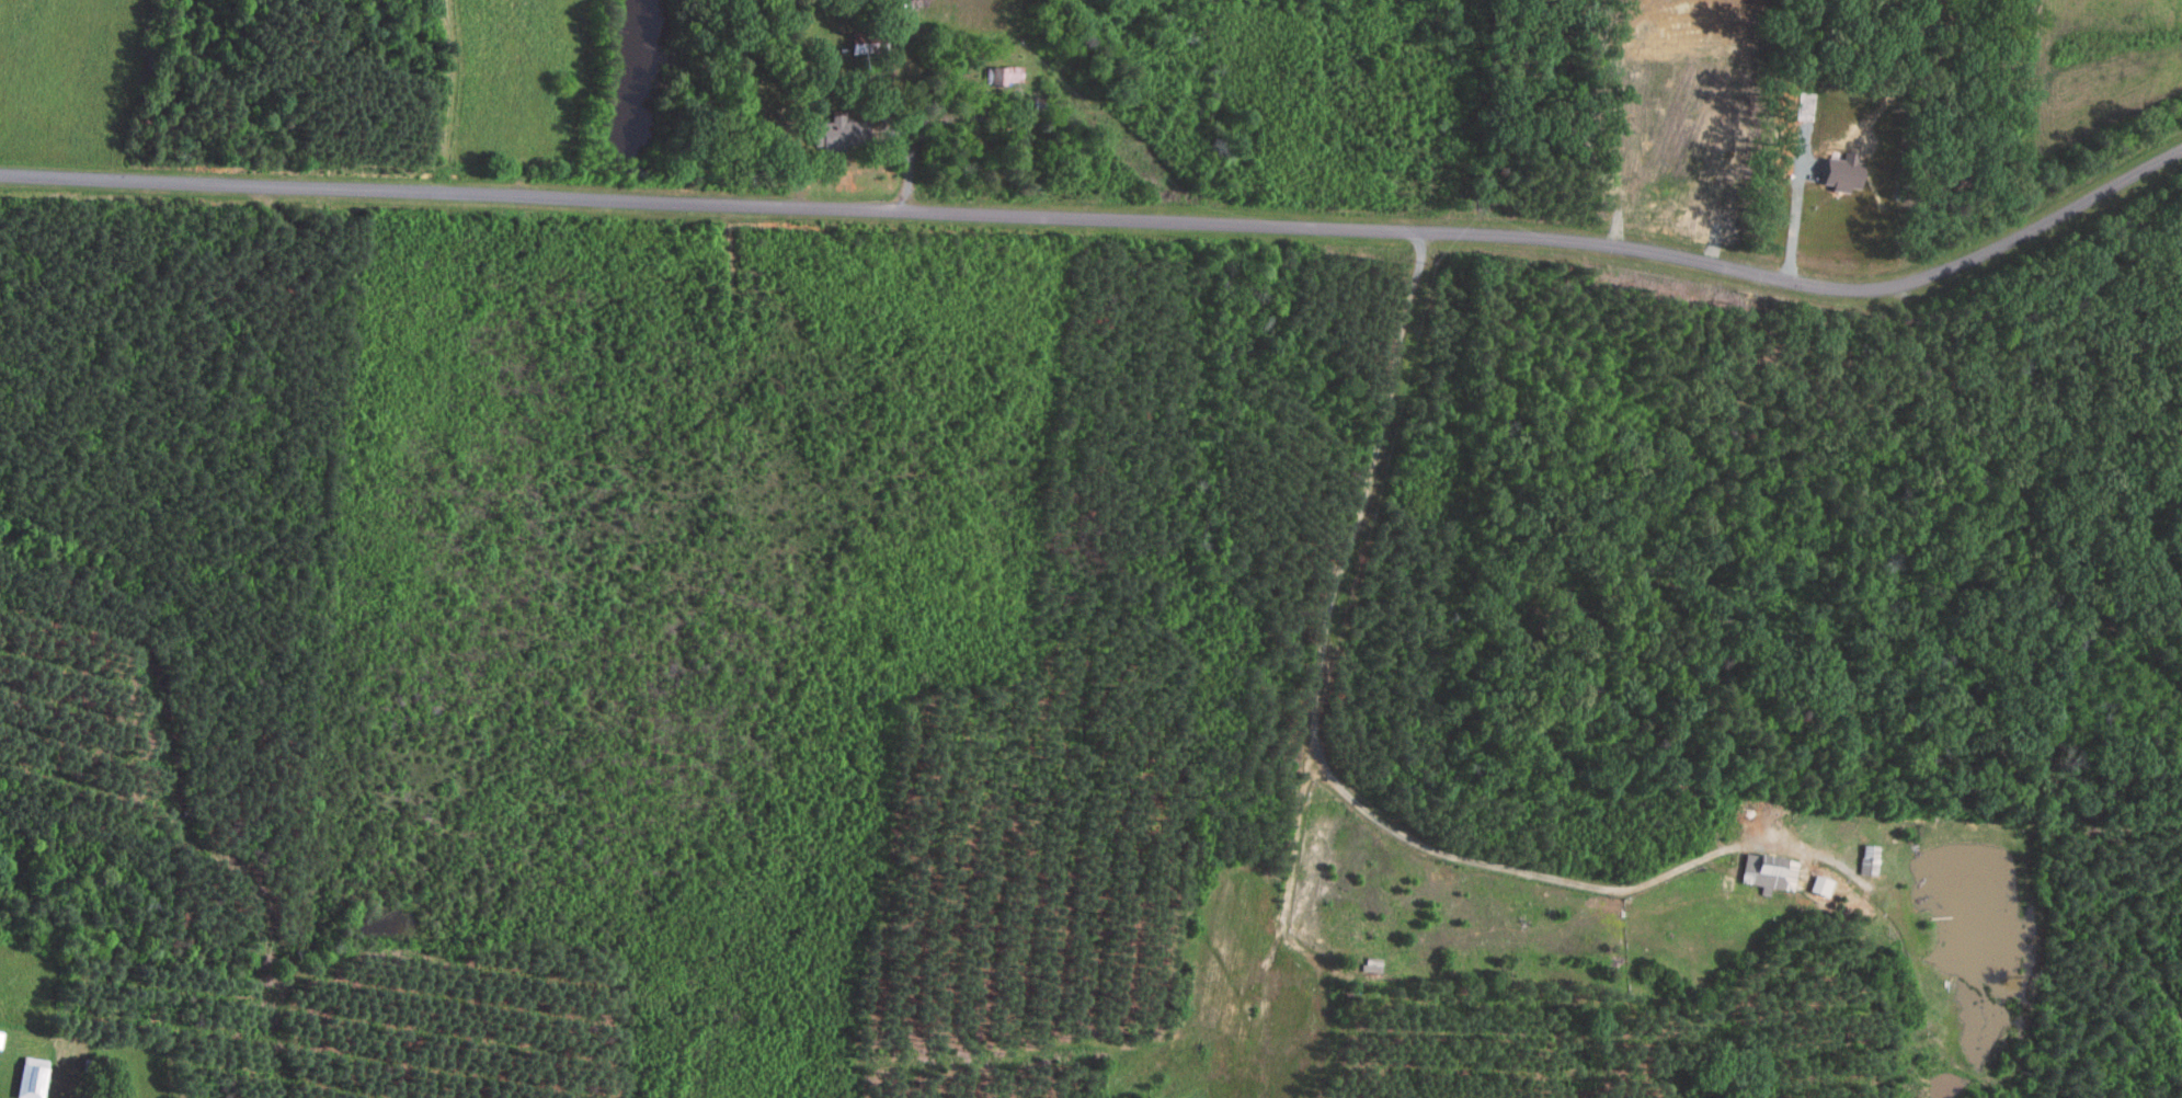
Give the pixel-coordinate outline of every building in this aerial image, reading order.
[(1796,891),(1801,860),(1749,852),(1744,883),(1763,886),(1762,893),(1772,895),(1773,888),(1796,891)] [(1836,881),(1819,874),(1812,889),(1829,896),(1836,881)] [(21,1097),(46,1097),(51,1068),(25,1063),(19,1097),(21,1097)]
